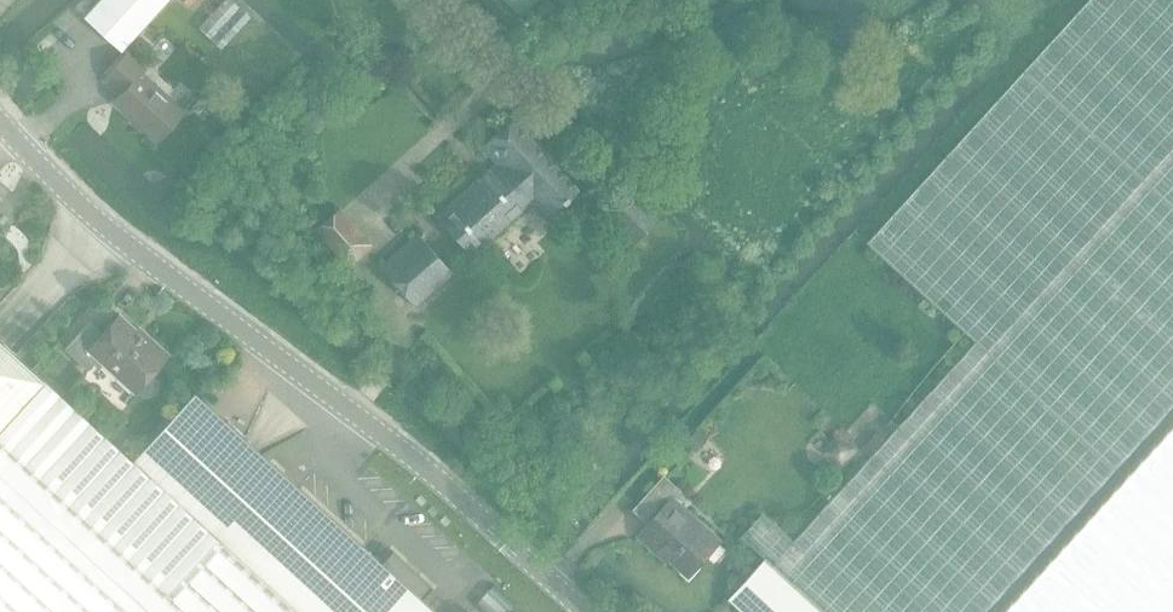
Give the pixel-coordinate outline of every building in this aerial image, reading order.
[(86,17),(122,49),(167,0),(101,0),(86,17)] [(199,28),(222,49),(251,17),(232,0),(225,0),(199,28)] [(1160,422),(1172,408),(1172,0),(1088,0),(867,240),(977,340),(794,538),(763,509),(743,531),(768,553),(765,556),(827,611),(985,611),(1160,422)] [(183,111),(142,73),(144,70),(127,54),(106,78),(122,93),(115,100),(157,139),(183,111)] [(546,218),(576,191),(512,119),(479,149),(495,166),(447,209),(439,217),(473,256),(483,249),(533,203),(546,218)] [(631,196),(611,218),(599,231),(622,254),(635,240),(655,218),(631,196)] [(374,246),(340,207),(315,229),(348,268),(374,246)] [(416,236),(380,268),(414,306),(450,274),(416,236)] [(149,374),(167,354),(145,334),(142,338),(118,316),(102,333),(89,321),(64,349),(87,370),(99,358),(135,390),(136,388),(143,395),(150,395),(157,387),(157,380),(149,374)] [(43,378),(0,339),(0,424),(40,380),(43,378)] [(130,461),(40,380),(0,424),(0,611),(298,611),(130,461)] [(130,461),(298,611),(435,611),(421,599),(433,586),(393,551),(381,563),(283,473),(210,408),(193,393),(130,461)] [(898,425),(892,419),(885,427),(891,433),(898,425)] [(1006,611),(1172,611),(1172,429),(1006,611)] [(697,431),(686,442),(693,450),(705,438),(697,431)] [(721,539),(674,498),(680,490),(664,476),(635,509),(650,522),(645,528),(673,553),(669,558),(689,575),(721,539)] [(730,595),(749,611),(827,611),(765,556),(730,595)]
